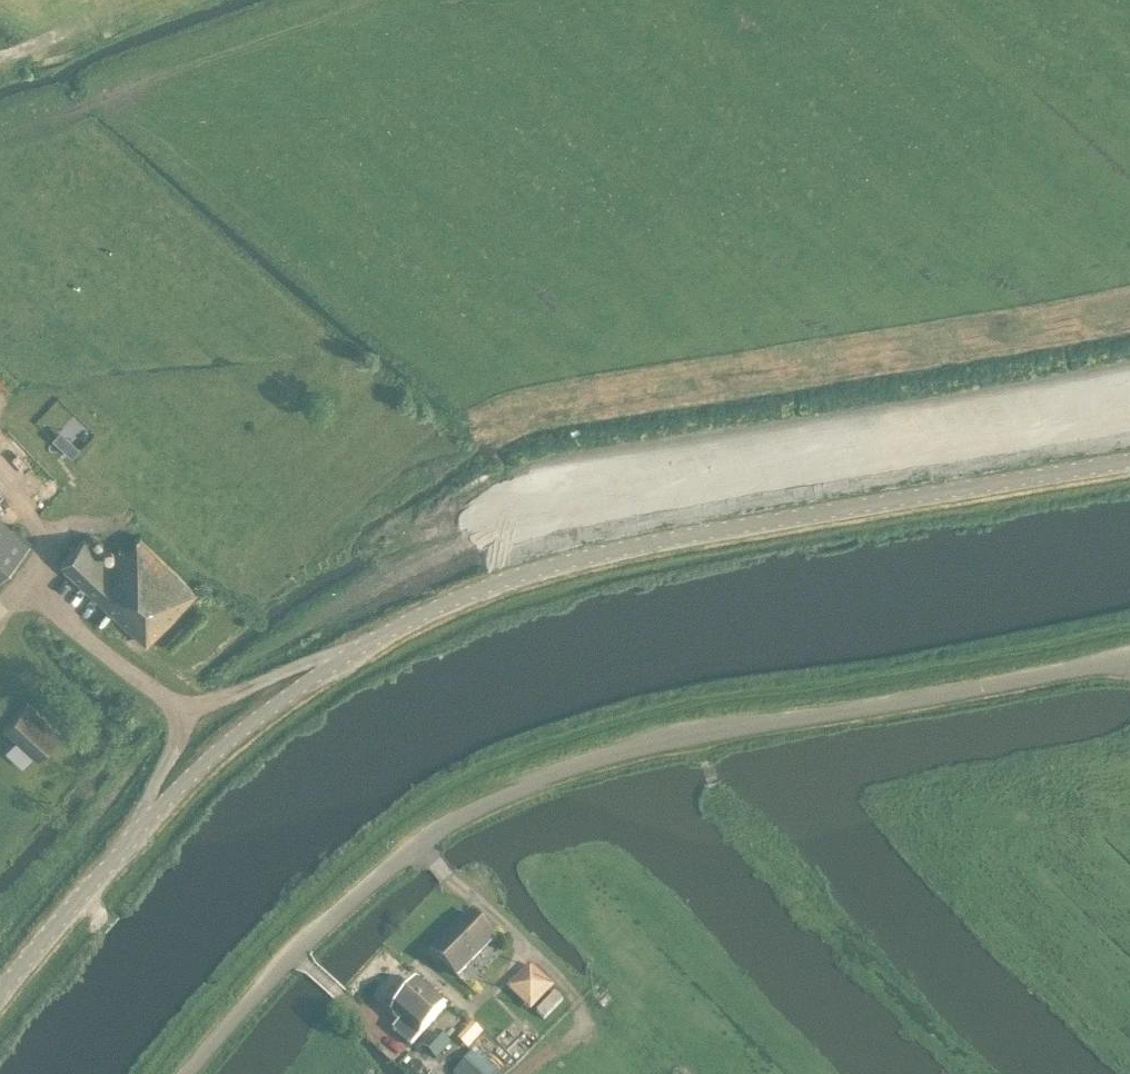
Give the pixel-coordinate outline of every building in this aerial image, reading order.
[(63,429),(54,438),(74,456),(82,447),(63,429)] [(31,543),(0,513),(0,574),(31,543)] [(139,539),(124,554),(121,552),(110,562),(86,540),(60,565),(146,644),(196,592),(139,539)] [(37,759),(61,734),(27,701),(3,727),(37,759)] [(471,912),(431,952),(444,965),(456,978),(497,939),(471,912)] [(530,1006),(555,984),(534,962),(510,984),(530,1006)] [(447,1007),(436,998),(418,982),(410,992),(401,1002),(391,1013),(419,1037),(429,1026),(447,1007)] [(474,1021),(459,1037),(469,1046),(484,1029),(474,1021)] [(504,1072),(529,1050),(507,1026),(494,1037),(493,1035),(478,1049),(476,1048),(452,1071),(456,1073),(502,1073),(504,1072)] [(435,1029),(421,1045),(435,1057),(449,1042),(435,1029)]
